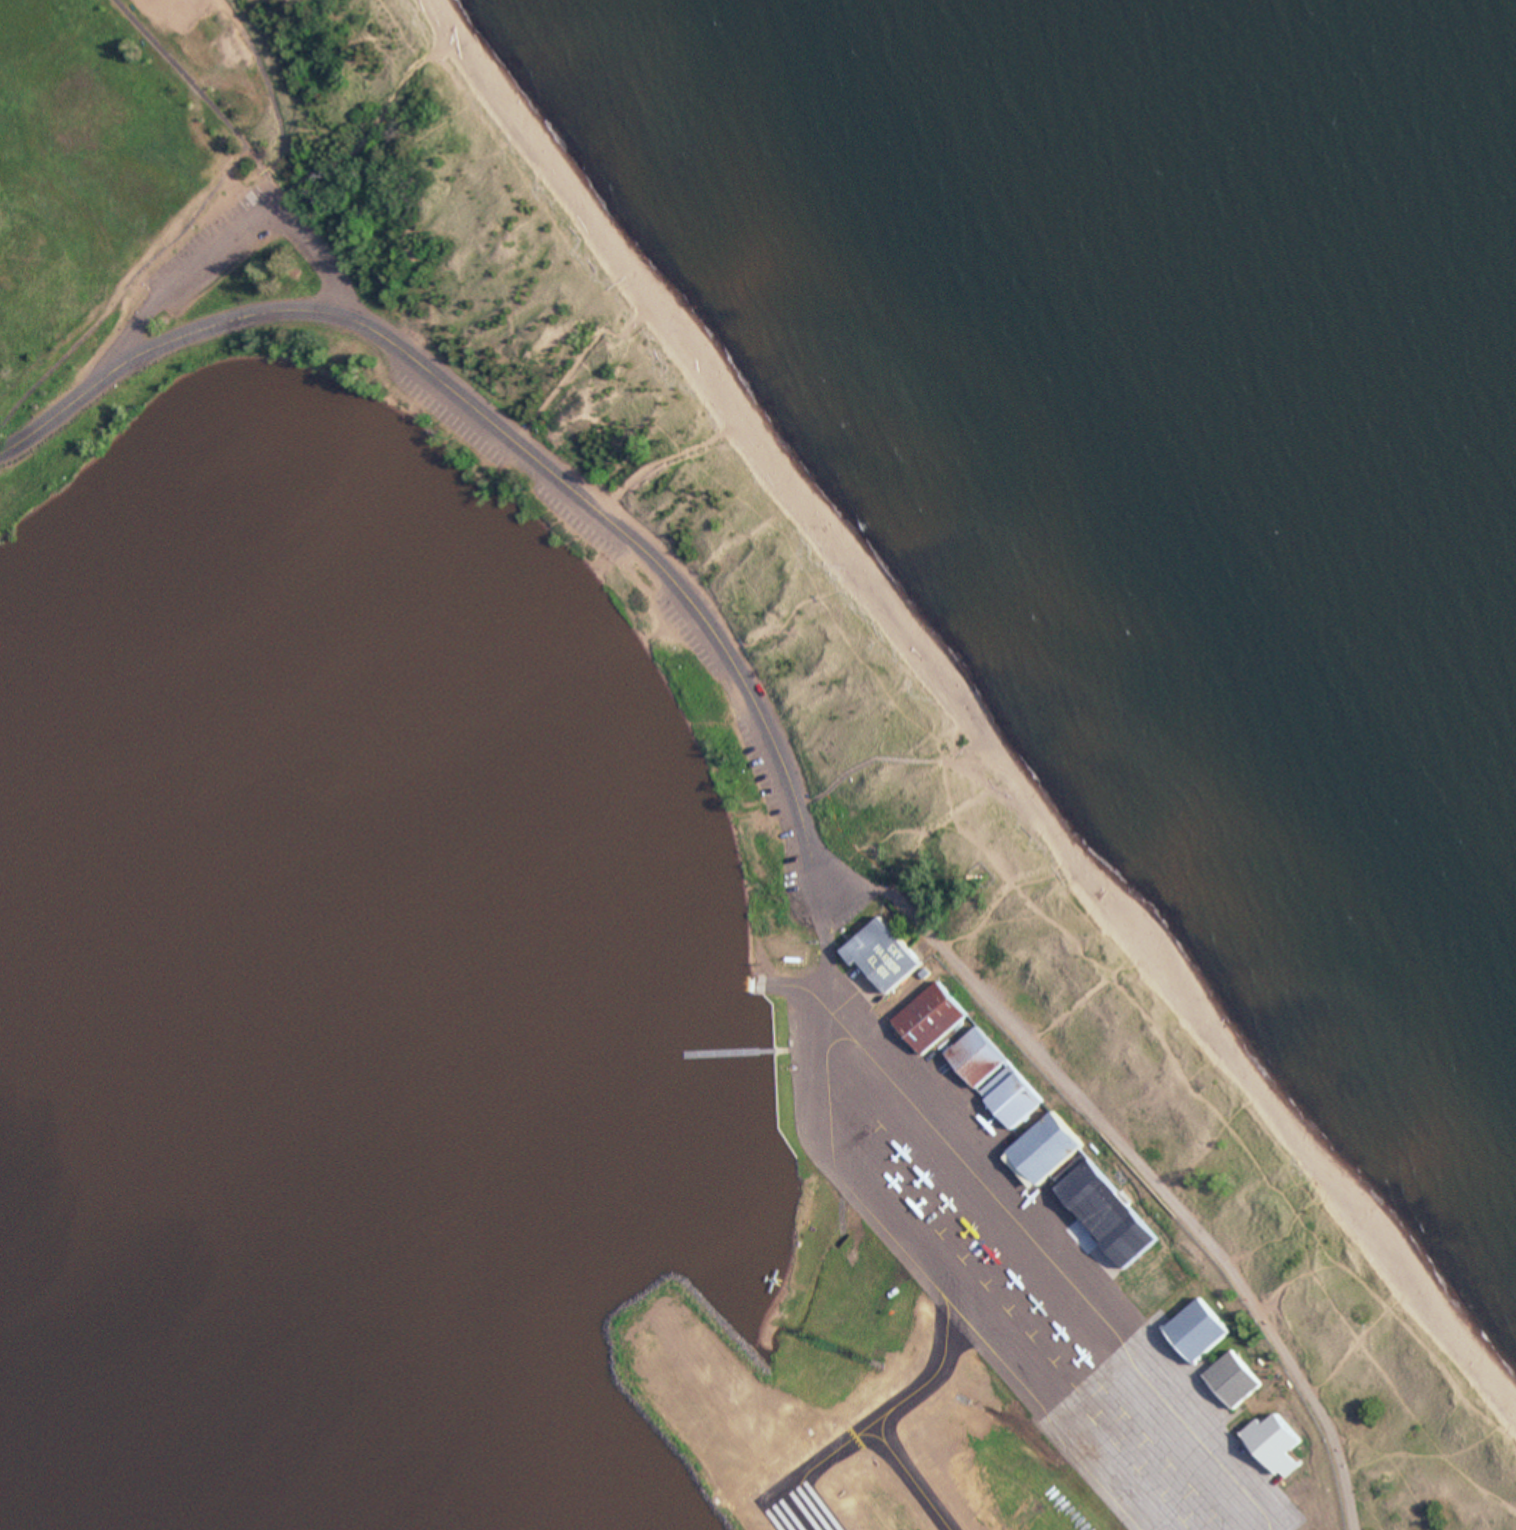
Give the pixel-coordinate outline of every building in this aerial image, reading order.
[(880,913),(841,947),(853,961),(858,957),(887,990),(888,991),(922,960),(921,959),(880,913)] [(891,1017),(936,977),(967,1012),(922,1050),(891,1017)] [(977,1022),(944,1049),(975,1085),(976,1084),(1003,1060),(1006,1063),(1010,1059),(977,1022)] [(979,1087),(986,1095),(985,1096),(1011,1125),(1043,1097),(1010,1059),(1006,1063),(979,1087)] [(1082,1142),(1053,1108),(1008,1147),(1037,1182),(1050,1171),(1082,1142)] [(1080,1147),(1118,1189),(1085,1219),(1055,1185),(1059,1181),(1052,1174),(1072,1157),(1071,1155),(1080,1147)] [(1124,1265),(1158,1235),(1127,1201),(1095,1230),(1094,1231),(1124,1265)] [(1198,1294),(1229,1328),(1201,1354),(1194,1360),(1163,1325),(1170,1319),(1198,1294)] [(1231,1346),(1261,1380),(1237,1402),(1233,1405),(1203,1371),(1209,1365),(1231,1346)] [(1240,1430),(1244,1435),(1268,1462),(1277,1471),(1280,1468),(1285,1474),(1298,1462),(1288,1451),(1303,1438),(1276,1409),(1263,1421),(1257,1414),(1240,1430)]
